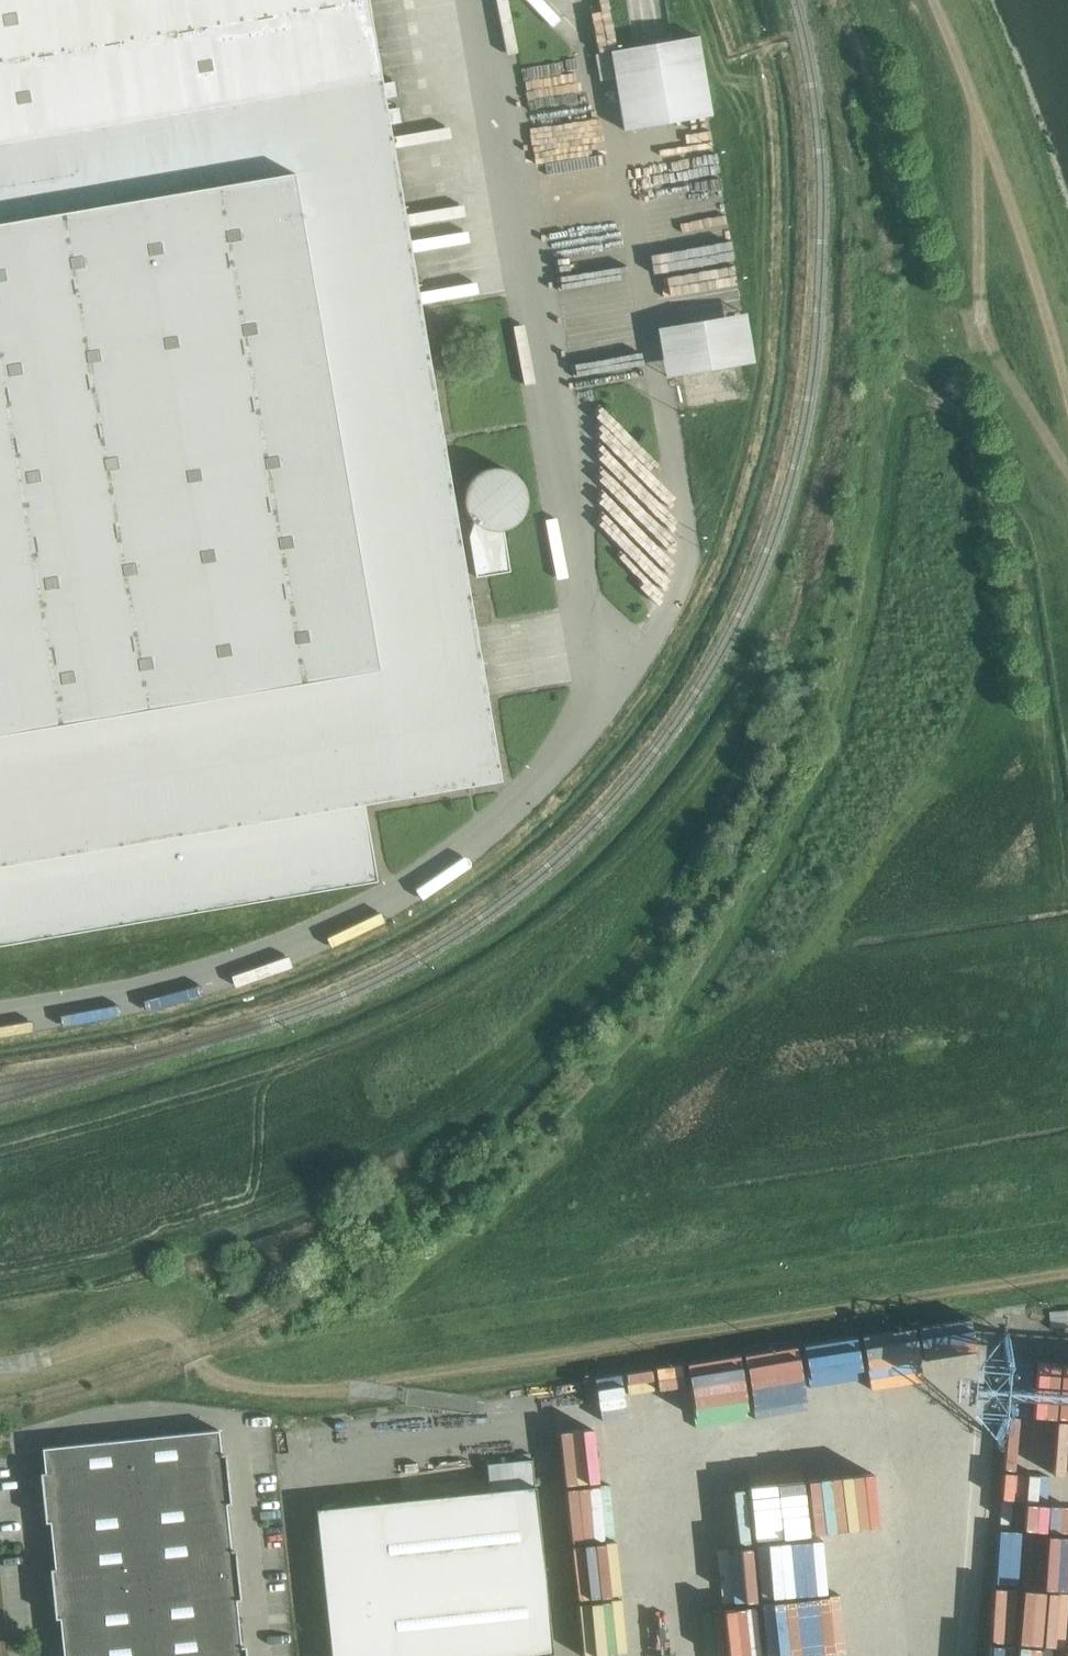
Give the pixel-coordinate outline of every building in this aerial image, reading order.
[(380,76),(367,0),(0,0),(0,141),(380,76)] [(380,76),(0,141),(0,945),(377,880),(364,802),(500,779),(380,76)] [(526,507),(527,499),(526,491),(524,484),(519,478),(514,473),(507,469),(500,467),(492,467),(485,469),(478,473),(472,478),(468,484),(465,491),(464,499),(465,504),(466,510),(469,515),(472,519),(476,523),(469,535),(476,576),(510,571),(504,529),(511,526),(518,521),(523,514),(526,507)] [(219,1429),(43,1447),(64,1655),(242,1655),(219,1429)] [(316,1508),(332,1655),(519,1655),(553,1652),(536,1485),(533,1458),(489,1463),(492,1490),(316,1508)]
